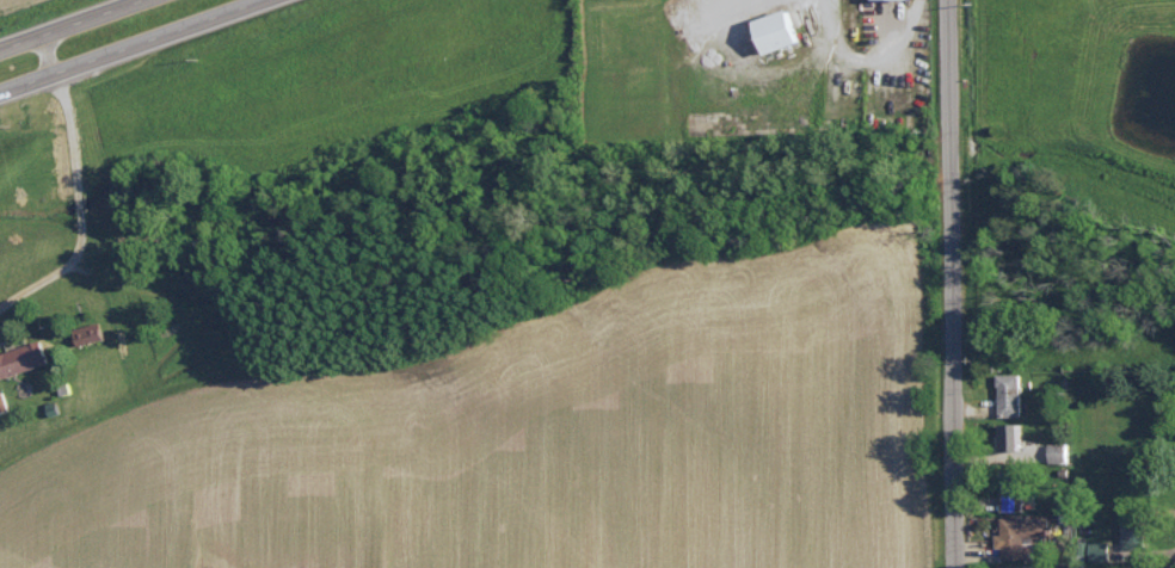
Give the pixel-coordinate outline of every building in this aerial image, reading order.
[(759,20),(770,54),(808,41),(797,8),(759,20)] [(107,338),(103,323),(78,329),(81,344),(107,338)] [(52,362),(43,339),(0,354),(0,366),(5,379),(52,362)] [(1025,416),(1024,372),(1002,373),(1002,416),(1025,416)] [(1026,451),(1025,423),(1004,423),(1004,460),(1016,460),(1016,452),(1026,451)] [(1071,442),(1051,443),(1052,463),(1071,462),(1071,442)] [(1026,511),(1027,481),(1004,481),(1004,511),(1026,511)] [(1038,557),(1038,537),(1053,537),(1053,516),(1004,517),(1004,533),(999,533),(999,547),(1005,547),(1005,558),(1038,557)] [(1124,519),(1126,548),(1152,546),(1151,518),(1124,519)] [(1093,559),(1113,558),(1112,540),(1093,541),(1093,559)]
